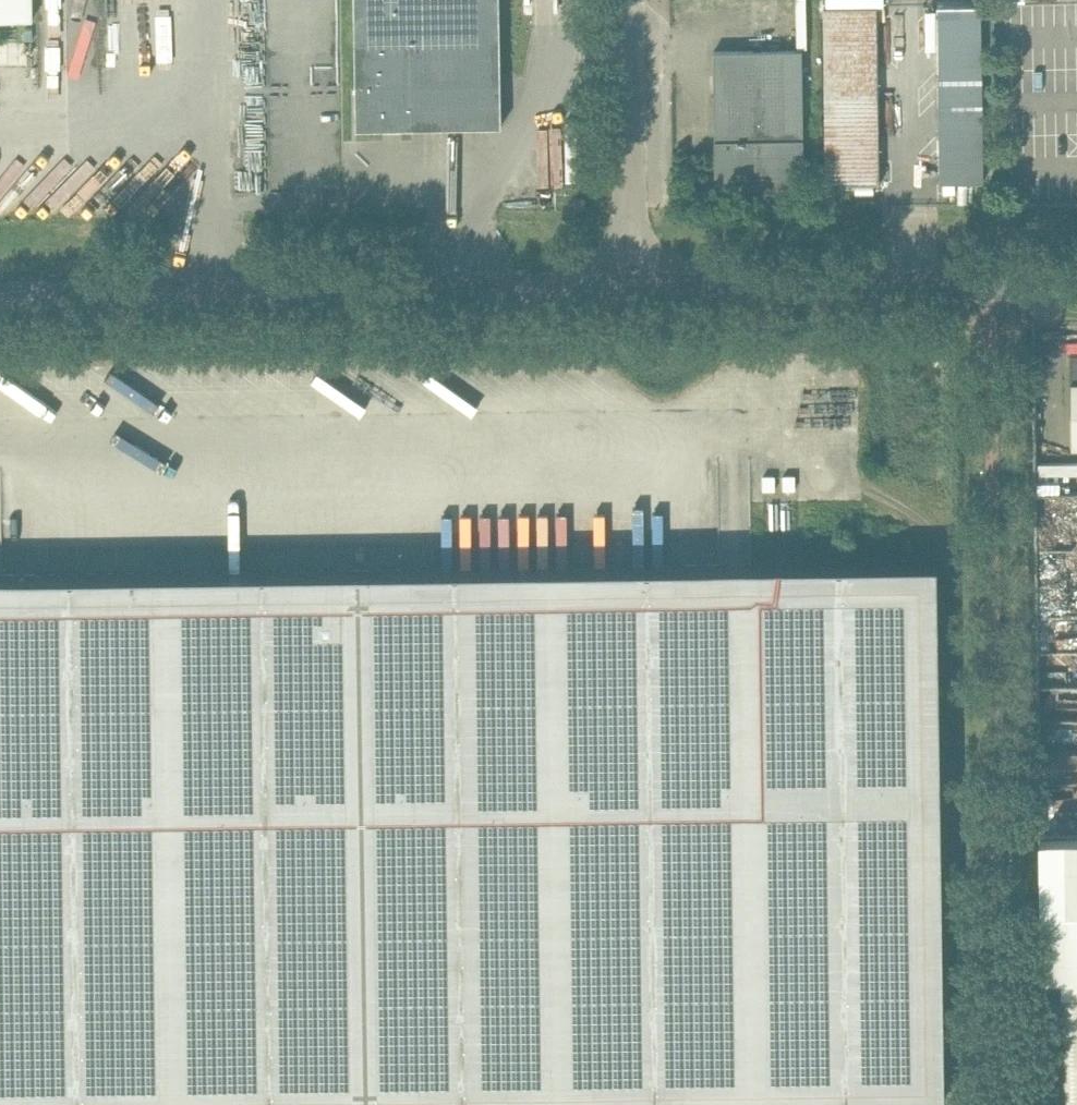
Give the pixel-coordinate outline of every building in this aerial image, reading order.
[(35,18),(35,0),(0,0),(0,18),(35,18)] [(357,127),(502,125),(500,0),(355,0),(357,127)] [(940,180),(983,180),(980,4),(937,4),(940,180)] [(880,181),(880,159),(877,5),(824,6),(826,160),(826,182),(880,181)] [(803,49),(714,50),(716,183),(805,182),(803,49)] [(586,197),(575,197),(575,208),(586,208),(586,197)] [(774,474),(762,474),(763,488),(775,488),(774,474)] [(795,474),(783,474),(783,488),(795,488),(795,474)] [(946,1097),(938,561),(0,574),(0,1104),(378,1104),(946,1097)] [(1046,970),(1049,1104),(1076,1104),(1076,970),(1046,970)]
